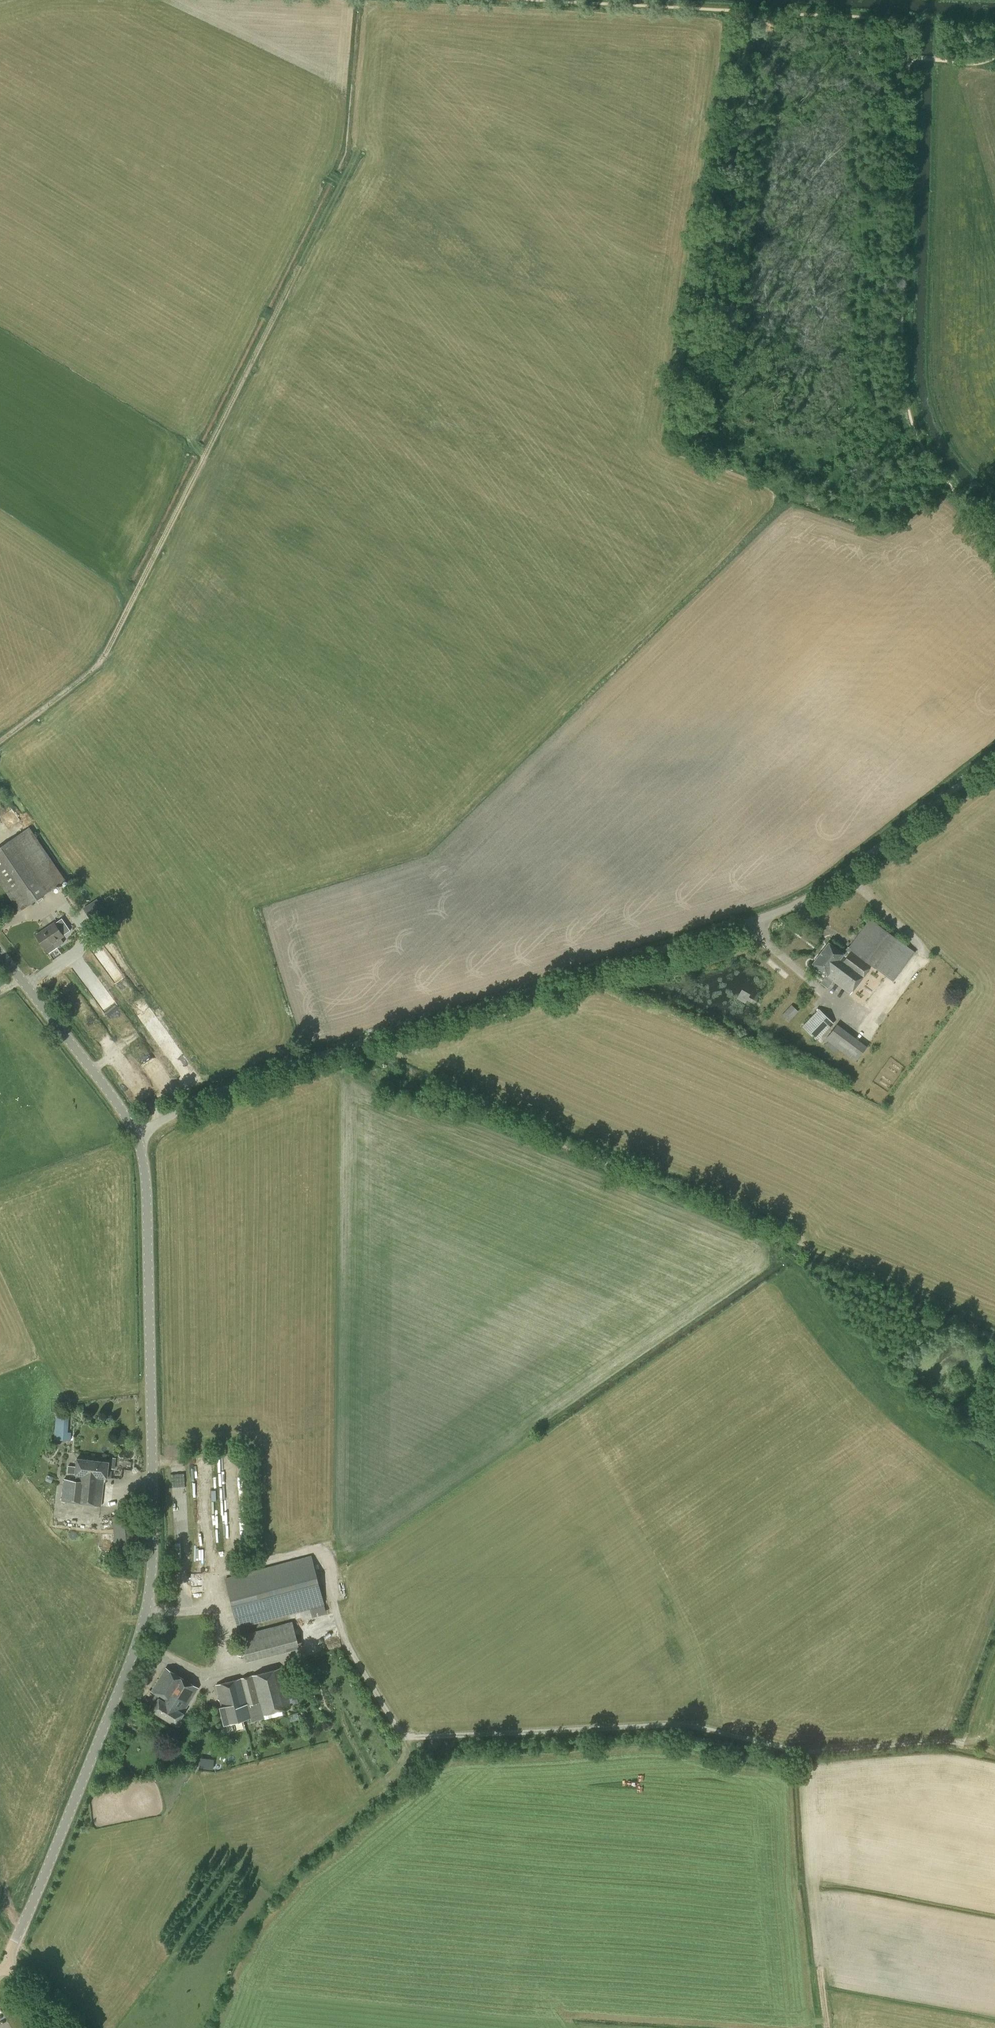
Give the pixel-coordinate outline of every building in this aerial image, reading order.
[(66,879),(29,827),(0,847),(0,884),(18,912),(66,879)] [(828,942),(812,963),(827,974),(826,975),(833,981),(850,994),(872,965),(893,982),(915,952),(912,949),(903,942),(870,918),(851,942),(848,947),(843,953),(828,942)] [(57,926),(54,922),(36,935),(45,948),(52,943),(55,948),(63,942),(60,937),(67,932),(61,923),(57,926)] [(963,990),(966,986),(960,981),(957,985),(963,990)] [(789,1021),(798,1011),(791,1004),(781,1015),(789,1021)] [(803,1026),(800,1029),(811,1040),(814,1037),(817,1040),(834,1023),(819,1008),(802,1026),(803,1026)] [(924,1021),(920,1030),(929,1034),(933,1025),(924,1021)] [(837,1023),(825,1039),(855,1061),(867,1046),(837,1023)] [(875,1095),(883,1099),(887,1091),(879,1087),(875,1095)] [(68,1434),(69,1414),(56,1413),(55,1433),(68,1434)] [(107,1477),(109,1461),(77,1458),(76,1466),(68,1465),(67,1473),(76,1474),(76,1480),(64,1478),(61,1501),(101,1506),(104,1477),(107,1477)] [(174,1479),(174,1491),(185,1491),(185,1479),(174,1479)] [(115,1550),(139,1547),(137,1514),(112,1516),(115,1550)] [(327,1613),(311,1555),(224,1578),(237,1628),(239,1628),(241,1636),(240,1636),(246,1661),(299,1647),(292,1621),(249,1632),(248,1626),(300,1612),(302,1619),(327,1613)] [(176,1725),(184,1713),(199,1688),(165,1667),(151,1691),(159,1696),(151,1709),(176,1725)] [(290,1707),(280,1668),(216,1685),(221,1706),(220,1707),(224,1724),(252,1717),(249,1704),(259,1701),(262,1714),(290,1707)]
